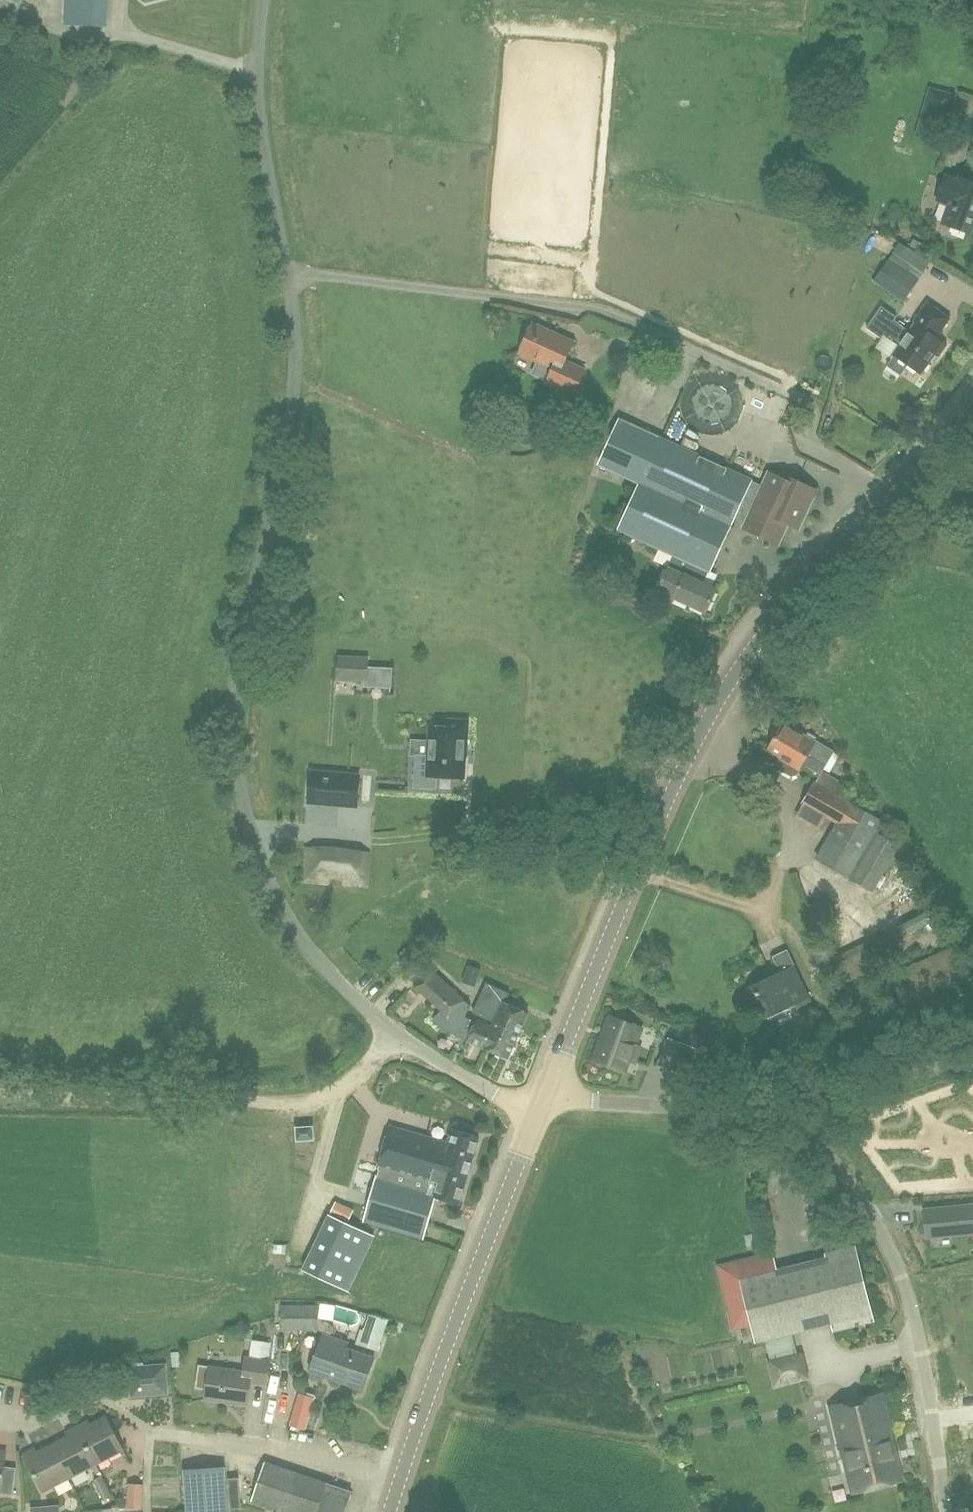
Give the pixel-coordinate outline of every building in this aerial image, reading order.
[(106,27),(107,0),(66,0),(65,25),(106,27)] [(944,131),(955,96),(931,89),(921,124),(944,131)] [(944,223),(970,232),(972,223),(972,183),(960,178),(959,182),(946,177),(938,200),(950,205),(944,223)] [(818,187),(815,192),(824,196),(826,190),(818,187)] [(904,301),(919,280),(924,273),(895,253),(890,261),(889,260),(874,281),(904,301)] [(880,305),(866,327),(881,336),(883,333),(900,345),(894,354),(896,355),(888,366),(900,374),(907,363),(921,373),(935,352),(938,354),(946,342),(936,335),(949,316),(927,301),(914,319),(916,321),(910,329),(893,318),(895,315),(880,305)] [(573,397),(584,372),(564,363),(572,344),(533,326),(519,356),(553,371),(547,385),(573,397)] [(622,417),(600,464),(642,483),(620,530),(675,555),(708,570),(711,571),(737,514),(749,519),(745,528),(781,545),(791,525),(801,530),(819,492),(783,475),(780,481),(768,475),(762,490),(751,485),(753,478),(622,417)] [(675,555),(659,590),(675,598),(675,599),(707,614),(718,590),(702,583),(708,570),(675,555)] [(338,657),(337,681),(365,682),(365,687),(391,688),(392,666),(368,665),(368,658),(338,657)] [(437,776),(464,778),(465,745),(467,745),(468,721),(449,720),(449,728),(431,727),(429,756),(421,756),(421,764),(416,763),(414,787),(436,789),(437,776)] [(796,776),(799,771),(801,767),(818,776),(800,807),(835,826),(815,860),(874,894),(901,848),(878,835),(884,824),(839,798),(845,786),(821,772),(833,750),(816,740),(817,737),(808,732),(805,737),(781,723),(764,752),(780,761),(778,764),(780,770),(792,777),(796,776)] [(309,803),(357,807),(360,775),(311,771),(309,803)] [(342,885),(367,887),(371,852),(306,847),(306,883),(330,884),(330,874),(343,875),(342,885)] [(797,1008),(811,1001),(787,950),(772,957),(779,972),(751,985),(766,1018),(795,1005),(797,1008)] [(462,982),(475,987),(482,969),(469,965),(462,982)] [(430,969),(414,986),(450,1018),(465,1000),(430,969)] [(487,984),(474,1013),(495,1022),(493,1028),(492,1030),(501,1034),(506,1022),(522,1028),(529,1013),(528,1012),(528,1013),(505,1002),(509,994),(487,984)] [(465,1000),(450,1018),(463,1030),(466,1031),(471,1033),(468,1041),(484,1048),(483,1048),(508,1059),(520,1032),(522,1028),(506,1022),(501,1034),(492,1030),(493,1028),(477,1021),(476,1022),(471,1020),(467,1018),(473,1007),(465,1000)] [(634,1061),(639,1046),(646,1029),(611,1016),(594,1060),(624,1071),(628,1059),(634,1061)] [(691,1031),(685,1044),(697,1048),(702,1035),(691,1031)] [(658,1065),(669,1069),(680,1042),(668,1037),(658,1065)] [(391,1126),(386,1145),(389,1147),(388,1150),(402,1154),(438,1165),(440,1158),(470,1167),(479,1137),(469,1134),(470,1129),(468,1125),(457,1121),(452,1124),(450,1131),(454,1132),(450,1144),(423,1135),(409,1131),(391,1126)] [(297,1141),(314,1140),(313,1127),(296,1127),(297,1141)] [(377,1175),(363,1221),(423,1239),(436,1197),(437,1195),(433,1194),(433,1191),(424,1189),(427,1181),(432,1182),(436,1170),(437,1170),(438,1165),(402,1154),(388,1150),(387,1154),(383,1153),(379,1169),(380,1170),(378,1175),(377,1175)] [(427,1181),(424,1189),(433,1191),(433,1194),(437,1195),(436,1197),(459,1204),(470,1167),(440,1158),(438,1165),(437,1170),(436,1170),(432,1182),(427,1181)] [(925,1210),(927,1237),(972,1232),(972,1206),(925,1210)] [(302,1269),(350,1292),(376,1236),(328,1213),(302,1269)] [(771,1254),(717,1267),(732,1328),(749,1324),(753,1342),(829,1324),(831,1331),(872,1322),(870,1314),(854,1248),(823,1255),(824,1259),(776,1271),(771,1254)] [(319,1305),(282,1304),(282,1329),(319,1329),(319,1305)] [(383,1349),(393,1321),(379,1316),(369,1344),(383,1349)] [(309,1371),(327,1377),(363,1389),(374,1357),(348,1348),(350,1342),(323,1333),(309,1371)] [(277,1355),(278,1342),(263,1341),(262,1354),(277,1355)] [(771,1362),(777,1385),(808,1377),(802,1355),(771,1362)] [(251,1383),(267,1385),(270,1361),(246,1357),(244,1371),(200,1365),(197,1387),(207,1389),(206,1399),(248,1405),(251,1383)] [(130,1395),(145,1394),(166,1392),(165,1366),(144,1367),(143,1362),(131,1363),(131,1368),(128,1368),(130,1395)] [(855,1494),(905,1481),(899,1460),(898,1460),(896,1452),(897,1452),(892,1434),(893,1433),(883,1393),(831,1407),(844,1458),(845,1458),(855,1494)] [(300,1394),(291,1426),(304,1429),(313,1398),(300,1394)] [(84,1422),(76,1426),(96,1465),(123,1451),(106,1417),(86,1427),(84,1422)] [(52,1444),(70,1479),(96,1465),(76,1426),(69,1430),(71,1435),(52,1444)] [(43,1492),(70,1479),(52,1444),(34,1454),(32,1450),(24,1454),(43,1492)] [(190,1461),(191,1511),(232,1511),(230,1460),(190,1461)] [(103,1476),(95,1480),(105,1499),(113,1496),(103,1476)] [(274,1479),(270,1501),(321,1510),(325,1488),(274,1479)] [(240,1481),(239,1488),(248,1489),(250,1481),(240,1481)] [(142,1509),(143,1485),(129,1484),(128,1508),(142,1509)] [(239,1488),(237,1495),(248,1496),(248,1490),(239,1488)] [(268,1511),(321,1511),(321,1510),(270,1501),(268,1511)]
